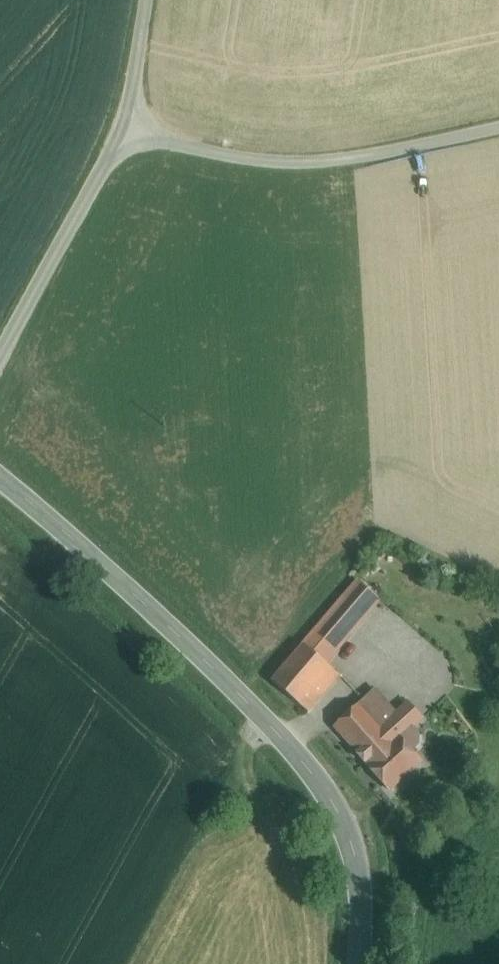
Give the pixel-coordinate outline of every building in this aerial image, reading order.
[(358,580),(304,644),(320,657),(374,594),(358,580)] [(320,657),(304,644),(272,680),(309,712),(340,675),(320,657)] [(485,669),(498,683),(498,659),(497,657),(485,669)] [(393,719),(370,693),(334,726),(368,764),(399,737),(404,733),(414,724),(430,742),(454,721),(425,689),(393,719)] [(416,756),(430,742),(414,724),(404,733),(409,738),(404,743),(416,756)] [(404,733),(399,737),(368,764),(390,788),(421,761),(416,756),(404,743),(409,738),(404,733)]
